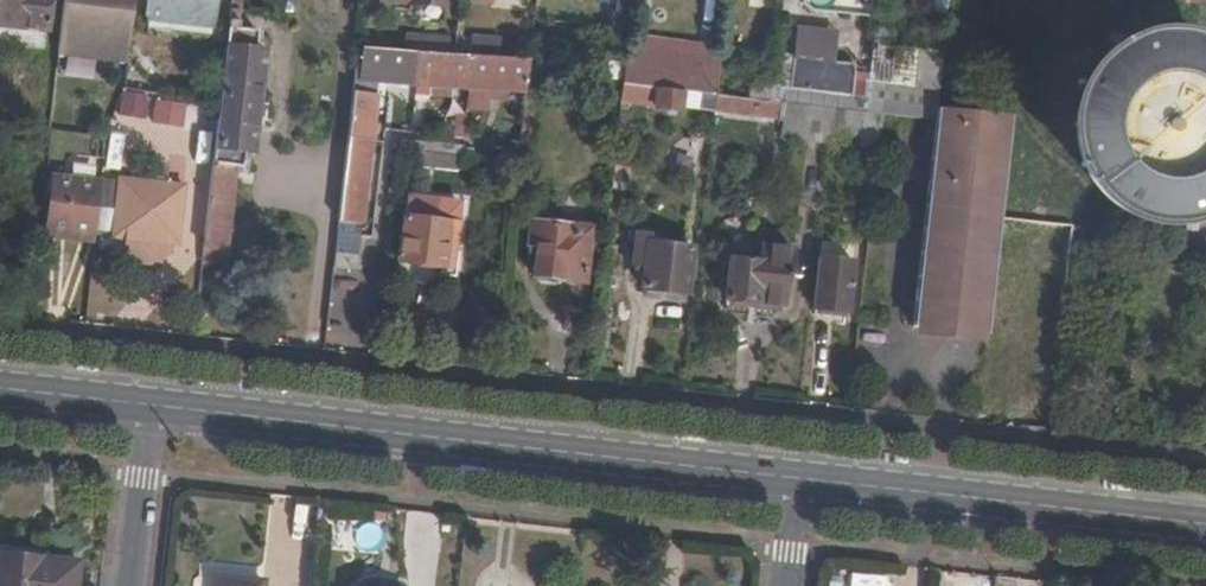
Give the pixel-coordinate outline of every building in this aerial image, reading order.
[(49,24),(52,0),(0,0),(0,20),(49,24)] [(62,45),(131,53),(137,0),(67,0),(62,45)] [(149,12),(215,20),(218,0),(151,0),(149,12)] [(226,89),(221,130),(243,133),(249,134),(251,117),(260,117),(273,18),(263,16),(265,0),(235,0),(226,89)] [(636,0),(622,0),(621,9),(635,10),(636,2),(636,0)] [(0,20),(0,33),(48,37),(49,24),(0,20)] [(894,40),(909,43),(911,24),(896,22),(894,40)] [(790,89),(851,94),(854,62),(835,61),(837,27),(794,24),(790,89)] [(430,46),(429,30),(410,29),(409,44),(430,46)] [(430,46),(452,47),(453,32),(429,30),(430,46)] [(533,53),(456,48),(452,47),(430,46),(409,44),(364,39),(362,72),(530,85),(533,53)] [(939,114),(941,105),(947,48),(909,43),(894,40),(873,39),(866,106),(886,108),(939,114)] [(631,40),(627,78),(663,84),(690,87),(701,89),(706,48),(631,40)] [(624,99),(662,104),(663,84),(627,78),(624,99)] [(132,83),(129,105),(149,108),(153,86),(132,83)] [(687,108),(690,87),(663,84),(662,104),(687,108)] [(345,190),(337,258),(360,261),(364,230),(362,230),(367,192),(369,192),(376,146),(373,146),(381,89),(358,85),(351,142),(345,190)] [(1199,140),(1200,131),(1199,123),(1197,115),(1193,108),(1188,101),(1182,96),(1175,91),(1167,89),(1159,87),(1150,88),(1142,89),(1135,93),(1128,98),(1122,104),(1117,110),(1114,118),(1113,126),(1113,134),(1114,143),(1117,150),(1121,157),(1127,163),(1134,168),(1141,172),(1149,174),(1158,174),(1166,173),(1174,171),(1181,167),(1187,161),(1193,155),(1196,147),(1199,140)] [(711,100),(720,102),(721,90),(711,90),(711,100)] [(754,95),(721,90),(720,102),(720,105),(762,110),(762,100),(753,99),(754,95)] [(835,139),(836,129),(838,104),(771,96),(754,95),(753,99),(762,100),(762,110),(806,115),(804,135),(835,139)] [(868,144),(881,144),(886,108),(866,106),(838,104),(836,129),(869,131),(868,144)] [(1005,110),(941,105),(939,114),(915,323),(988,330),(993,274),(1002,209),(1013,110),(1005,110)] [(110,150),(112,127),(102,126),(100,149),(110,150)] [(216,167),(239,168),(243,133),(221,130),(216,167)] [(408,131),(406,142),(421,145),(460,148),(462,137),(408,131)] [(465,164),(466,149),(460,148),(421,145),(420,159),(465,164)] [(216,167),(206,252),(228,254),(239,168),(216,167)] [(51,222),(95,226),(97,226),(101,176),(58,171),(51,222)] [(118,231),(155,236),(155,235),(161,177),(125,172),(118,231)] [(155,235),(155,236),(183,239),(191,180),(161,177),(155,235)] [(464,197),(412,191),(401,274),(453,280),(464,197)] [(1069,284),(1073,249),(1077,217),(1002,209),(993,274),(1001,275),(996,325),(1016,328),(1019,316),(1046,318),(1051,282),(1069,284)] [(188,212),(186,246),(198,247),(200,213),(188,212)] [(595,221),(533,213),(530,239),(539,241),(535,267),(588,274),(595,221)] [(94,238),(95,226),(51,222),(51,235),(94,238)] [(650,228),(635,226),(631,257),(645,258),(644,279),(689,286),(695,240),(650,235),(650,228)] [(608,229),(604,261),(626,264),(630,233),(608,229)] [(802,243),(769,240),(766,259),(738,255),(733,293),(786,298),(790,272),(798,273),(802,243)] [(857,257),(824,253),(819,302),(851,307),(857,257)] [(81,564),(75,563),(75,568),(39,564),(39,559),(0,554),(0,585),(79,585),(81,564)] [(889,571),(826,572),(826,585),(890,585),(889,571)]
